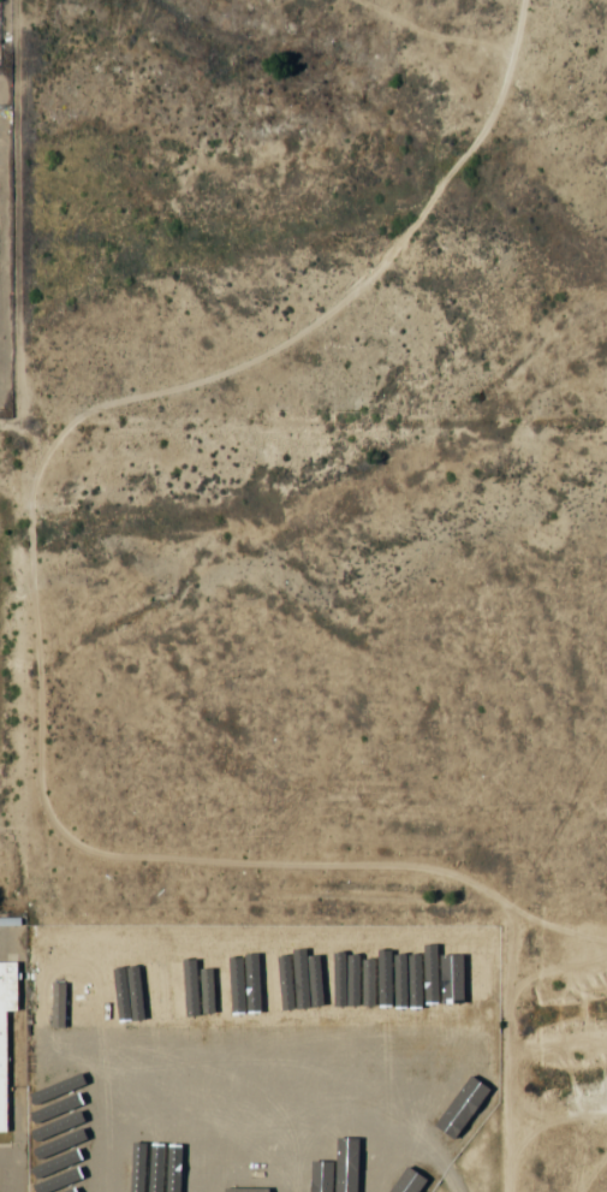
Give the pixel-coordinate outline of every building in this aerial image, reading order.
[(5,1130),(4,1010),(15,1010),(15,960),(0,960),(0,1130),(5,1130)] [(203,1042),(215,1042),(215,997),(203,997),(203,1042)] [(408,1163),(370,1144),(360,1164),(398,1182),(408,1163)] [(79,1171),(72,1149),(28,1162),(35,1184),(79,1171)] [(65,1179),(29,1191),(30,1191),(70,1191),(65,1179)] [(197,1191),(219,1191),(219,1181),(197,1181),(197,1191)]
